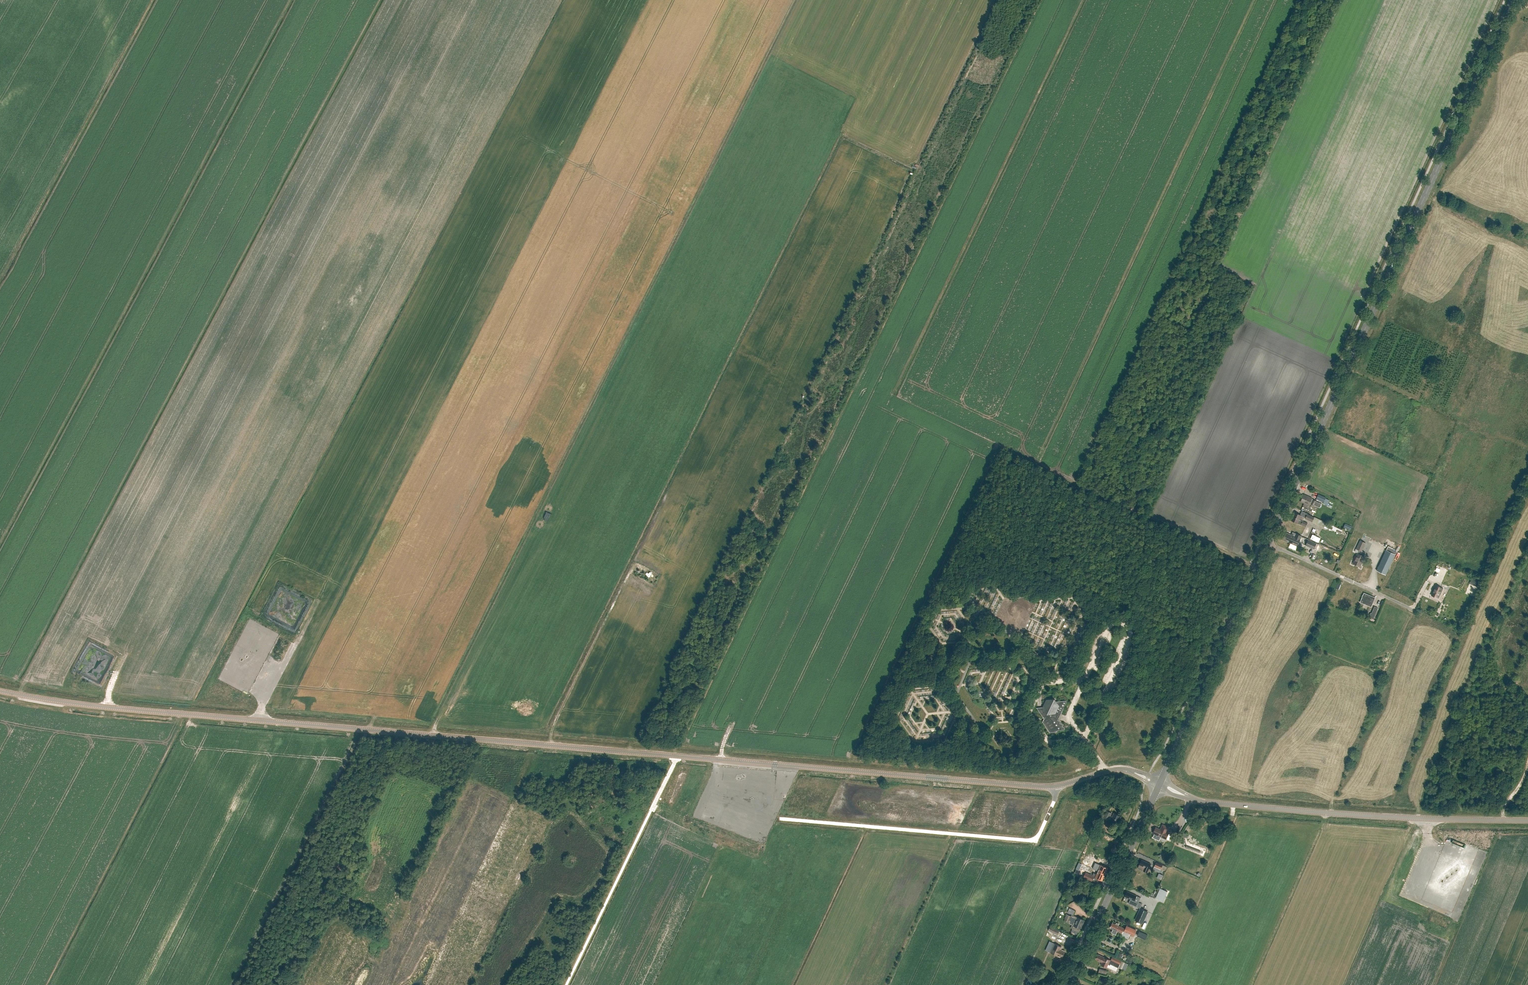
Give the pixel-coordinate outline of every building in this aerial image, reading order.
[(1309,505),(1310,503),(1314,505),(1320,508),(1322,504),(1312,499),(1312,498),(1304,494),(1301,501),(1309,505)] [(1327,505),(1329,500),(1326,499),(1326,497),(1319,494),(1317,499),(1324,502),(1323,503),(1327,505)] [(1301,516),(1305,518),(1305,519),(1312,522),(1324,528),(1326,522),(1315,517),(1307,514),(1308,513),(1302,511),(1300,515),(1301,515),(1301,516)] [(1301,516),(1301,515),(1300,515),(1295,512),(1291,520),(1298,523),(1301,524),(1306,526),(1307,523),(1303,521),(1303,520),(1300,518),(1301,516)] [(1302,536),(1293,532),(1292,535),(1286,532),(1282,539),(1297,546),(1302,536)] [(1318,543),(1320,538),(1312,535),(1310,539),(1318,543)] [(1314,549),(1317,544),(1308,540),(1306,545),(1314,549)] [(1364,556),(1366,553),(1362,551),(1366,543),(1360,540),(1356,548),(1360,550),(1358,553),(1357,553),(1354,559),(1355,559),(1353,563),(1357,565),(1360,567),(1365,557),(1364,556)] [(1392,550),(1393,548),(1388,546),(1386,551),(1395,555),(1396,552),(1392,550)] [(1386,575),(1395,555),(1386,551),(1377,571),(1386,575)] [(1444,569),(1446,563),(1435,560),(1434,566),(1444,569)] [(1469,583),(1476,586),(1479,581),(1477,580),(1477,579),(1472,577),(1469,583)] [(1438,598),(1443,588),(1435,585),(1433,591),(1432,595),(1438,598)] [(1371,607),(1375,598),(1364,593),(1360,602),(1371,607)] [(1056,701),(1055,699),(1046,700),(1043,707),(1037,708),(1044,718),(1043,722),(1050,732),(1057,732),(1058,730),(1064,730),(1065,728),(1059,719),(1067,702),(1066,701),(1056,701)] [(1112,817),(1111,816),(1112,813),(1106,810),(1103,818),(1117,824),(1121,816),(1114,813),(1112,817)] [(1167,832),(1169,827),(1163,824),(1160,829),(1156,827),(1153,833),(1166,839),(1169,833),(1167,832)] [(1178,842),(1181,836),(1172,832),(1170,839),(1178,842)] [(1143,870),(1147,872),(1149,869),(1151,864),(1141,860),(1139,864),(1138,868),(1143,870)] [(1164,871),(1166,867),(1156,862),(1154,866),(1164,871)] [(1098,871),(1105,874),(1108,868),(1101,864),(1098,871)] [(1102,881),(1105,874),(1098,871),(1097,874),(1094,873),(1092,875),(1086,872),(1084,877),(1092,881),(1094,877),(1102,881)] [(1163,901),(1167,891),(1160,888),(1156,898),(1163,901)] [(1125,896),(1131,898),(1129,903),(1137,907),(1139,902),(1141,898),(1139,897),(1133,895),(1134,894),(1127,892),(1125,896)] [(1143,923),(1148,912),(1140,908),(1135,920),(1143,923)] [(1072,916),(1067,914),(1064,920),(1069,923),(1074,925),(1072,929),(1079,932),(1081,928),(1085,920),(1078,917),(1073,915),(1072,916)] [(1116,925),(1113,923),(1110,928),(1113,929),(1112,932),(1112,933),(1115,934),(1116,934),(1118,931),(1122,933),(1123,931),(1134,936),(1136,930),(1127,926),(1125,929),(1120,926),(1118,926),(1119,924),(1117,923),(1116,925)] [(1062,947),(1055,944),(1053,944),(1050,951),(1051,952),(1051,953),(1062,958),(1065,951),(1061,949),(1062,947)] [(1111,961),(1099,955),(1096,959),(1103,962),(1101,965),(1107,967),(1108,964),(1110,965),(1110,964),(1118,968),(1119,967),(1122,961),(1113,957),(1111,961)]
